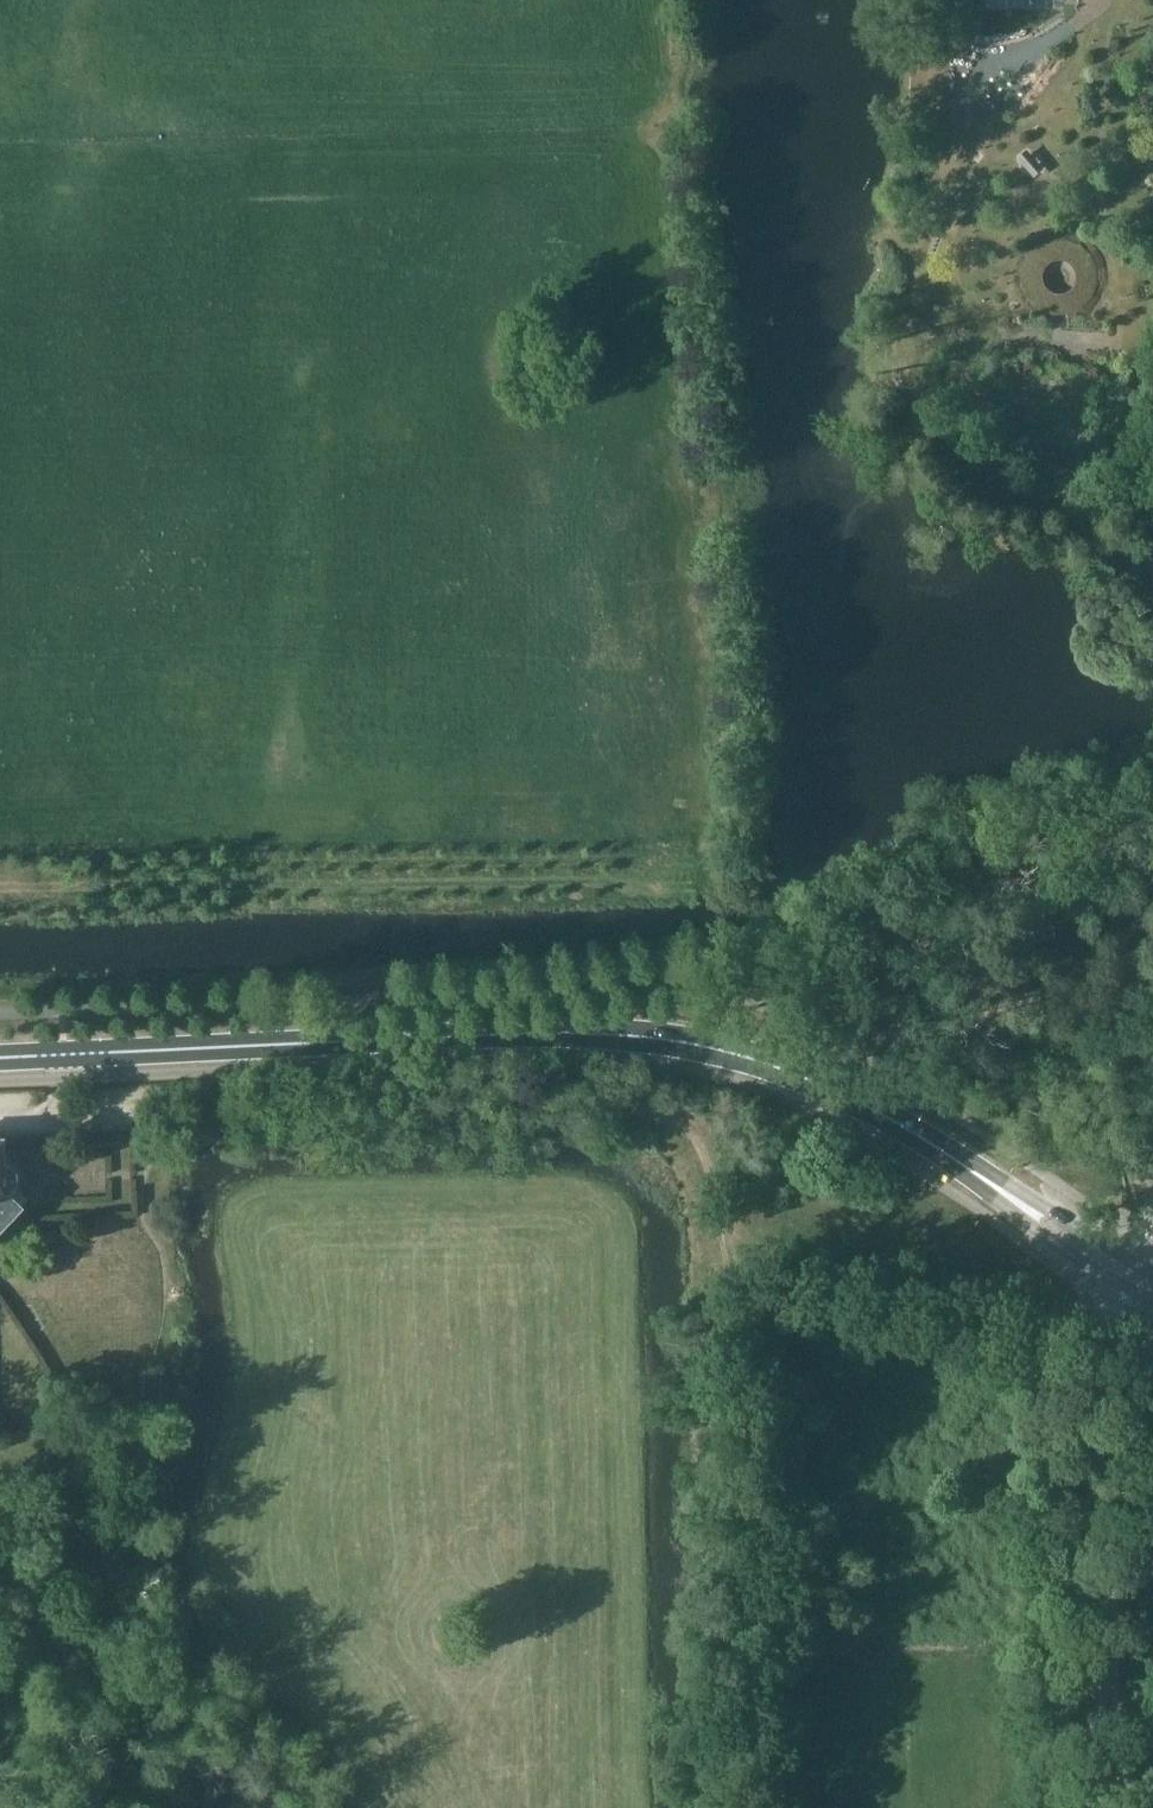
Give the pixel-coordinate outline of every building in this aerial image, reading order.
[(1028,148),(1017,158),(1032,174),(1043,164),(1028,148)] [(19,1209),(4,1195),(13,1186),(12,1174),(2,1167),(0,1167),(0,1229),(19,1209)]
